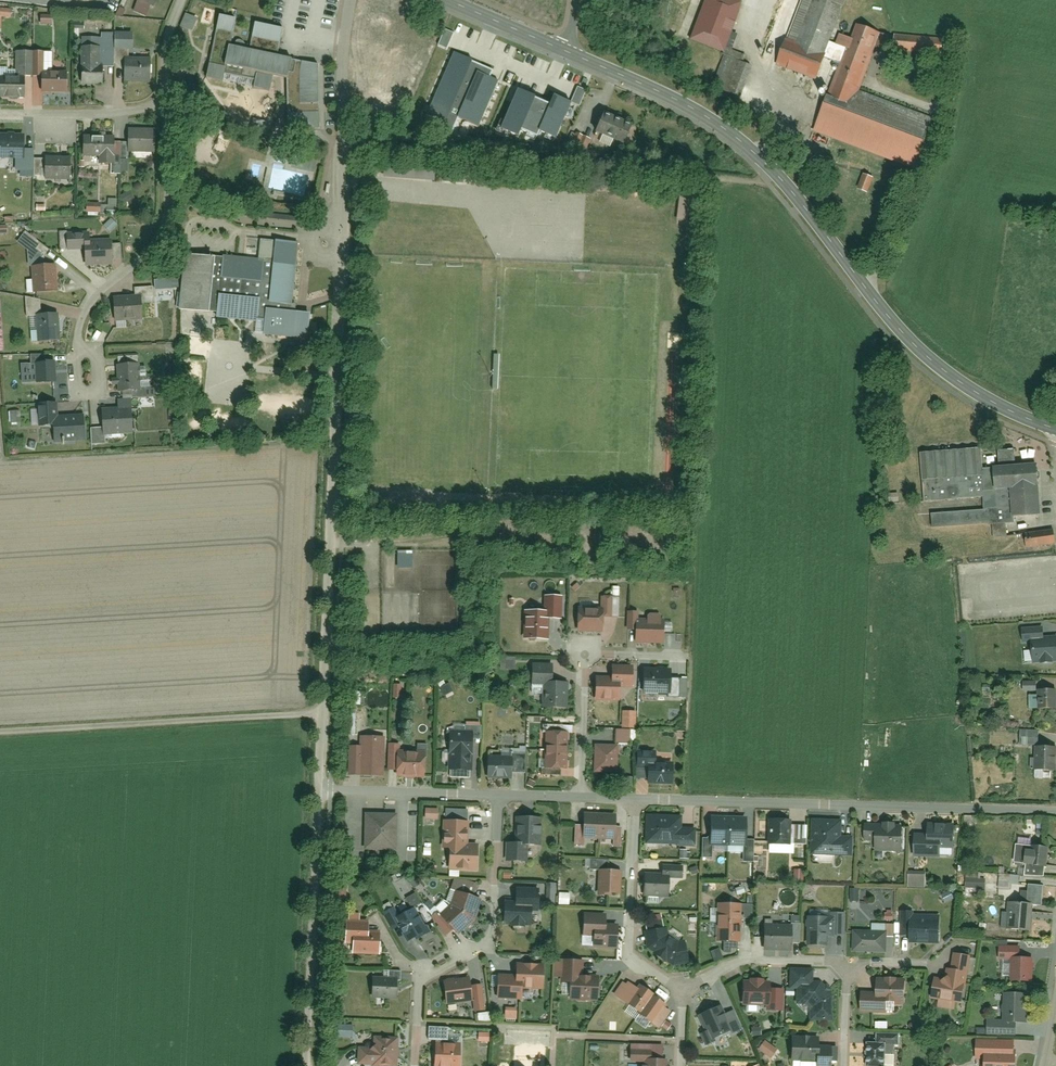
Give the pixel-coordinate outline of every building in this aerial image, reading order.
[(126,7),(148,16),(155,0),(129,0),(126,7)] [(722,54),(741,5),(728,0),(704,0),(688,41),(722,54)] [(776,68),(815,83),(847,0),(803,0),(776,68)] [(236,18),(219,15),(207,79),(270,91),(274,76),(289,79),(288,107),(320,107),(319,64),(278,55),(284,27),(255,22),(249,50),(231,47),(236,18)] [(402,39),(376,27),(360,64),(377,71),(386,49),(396,53),(402,39)] [(860,28),(840,88),(831,84),(812,131),(912,170),(930,123),(860,95),(881,35),(860,28)] [(894,37),(892,56),(938,60),(940,41),(894,37)] [(102,49),(81,48),(80,85),(101,85),(102,64),(102,49)] [(113,49),(102,49),(102,64),(113,64),(113,49)] [(24,77),(4,77),(3,97),(29,97),(30,77),(39,77),(40,51),(24,50),(24,77)] [(57,51),(45,51),(46,90),(75,90),(75,70),(57,71),(57,51)] [(454,53),(427,115),(444,122),(441,129),(451,133),(458,118),(478,127),(498,81),(490,78),(493,70),(454,53)] [(728,60),(718,86),(740,96),(751,70),(728,60)] [(124,63),(124,84),(153,84),(153,63),(124,63)] [(518,90),(501,129),(517,137),(520,131),(537,138),(539,132),(555,140),(572,103),(553,95),(550,103),(518,90)] [(604,118),(596,136),(622,147),(630,129),(604,118)] [(131,151),(131,161),(153,161),(153,151),(154,151),(154,128),(126,128),(126,151),(131,151)] [(30,133),(1,133),(0,156),(30,156),(30,133)] [(82,137),(81,156),(113,157),(113,137),(82,137)] [(43,161),(42,176),(66,177),(67,157),(43,157),(43,161)] [(43,161),(33,161),(33,179),(42,179),(42,176),(43,161)] [(701,195),(680,193),(678,220),(698,222),(701,195)] [(298,217),(249,213),(248,227),(297,230),(298,217)] [(87,250),(87,265),(113,264),(112,238),(90,239),(90,234),(68,234),(68,250),(87,250)] [(185,253),(180,310),(258,317),(257,337),(309,341),(311,313),(294,312),(299,243),(259,240),(257,260),(185,253)] [(33,295),(58,295),(58,268),(33,268),(33,295)] [(143,324),(142,299),(154,299),(153,288),(135,289),(135,296),(110,297),(111,325),(143,324)] [(23,302),(24,313),(39,312),(39,302),(23,302)] [(35,341),(57,341),(57,315),(35,314),(35,341)] [(254,347),(211,343),(205,406),(248,410),(254,347)] [(34,362),(35,382),(55,381),(53,360),(34,362)] [(157,387),(138,388),(138,361),(114,361),(115,392),(131,392),(131,400),(157,400),(157,387)] [(55,435),(79,435),(79,417),(57,417),(57,403),(37,403),(37,428),(55,428),(55,435)] [(92,438),(130,436),(129,405),(91,407),(92,438)] [(920,452),(922,506),(932,506),(932,528),(986,527),(985,503),(990,503),(990,496),(1009,495),(1010,519),(1038,519),(1036,468),(988,469),(988,450),(920,452)] [(1024,528),(1024,548),(1055,548),(1055,528),(1024,528)] [(561,620),(561,598),(547,598),(548,620),(561,620)] [(612,618),(611,600),(600,600),(601,619),(612,618)] [(578,612),(577,632),(599,633),(600,613),(578,612)] [(663,627),(638,627),(638,613),(630,613),(630,645),(663,645),(663,627)] [(546,614),(522,614),(522,643),(547,643),(546,614)] [(1026,640),(1042,638),(1041,625),(1020,627),(1021,640),(1026,640)] [(1028,663),(1055,660),(1055,637),(1042,638),(1026,640),(1028,663)] [(529,666),(529,687),(543,687),(543,710),(568,710),(568,680),(552,680),(552,666),(529,666)] [(619,701),(619,688),(632,688),(632,674),(610,674),(610,683),(593,683),(592,700),(619,701)] [(640,677),(641,695),(668,694),(668,677),(640,677)] [(391,684),(390,699),(401,699),(401,684),(391,684)] [(1029,709),(1055,710),(1055,685),(1022,684),(1022,694),(1030,695),(1029,709)] [(352,709),(360,709),(360,691),(352,691),(352,709)] [(345,713),(346,734),(356,734),(355,713),(345,713)] [(622,714),(622,728),(636,728),(636,714),(622,714)] [(1039,729),(1016,729),(1016,743),(1039,742),(1039,729)] [(542,732),(542,751),(567,751),(567,732),(542,732)] [(615,732),(615,744),(629,743),(629,732),(615,732)] [(449,752),(451,752),(470,753),(472,753),(472,733),(464,733),(450,733),(449,752)] [(349,746),(349,775),(381,776),(381,738),(359,737),(359,746),(349,746)] [(394,771),(394,777),(422,777),(422,751),(402,751),(402,744),(386,744),(386,771),(394,771)] [(1031,745),(1031,769),(1054,769),(1054,745),(1031,745)] [(594,747),(594,772),(615,772),(615,747),(594,747)] [(542,751),(542,771),(567,771),(567,751),(542,751)] [(451,752),(450,778),(470,778),(470,753),(451,752)] [(514,774),(526,773),(525,756),(513,756),(514,774)] [(669,770),(655,770),(655,756),(636,756),(636,772),(642,772),(642,788),(669,787),(669,770)] [(487,758),(486,778),(511,778),(511,758),(487,758)] [(424,810),(424,820),(437,820),(437,809),(424,810)] [(363,815),(364,852),(396,850),(395,814),(363,815)] [(645,817),(645,844),(683,843),(682,816),(645,817)] [(541,818),(517,818),(518,843),(503,843),(504,861),(524,860),(524,847),(542,847),(541,818)] [(707,819),(708,847),(726,846),(725,818),(707,819)] [(725,818),(726,846),(744,846),(744,818),(725,818)] [(766,819),(768,847),(792,846),(791,818),(766,819)] [(582,820),(582,840),(614,840),(614,820),(582,820)] [(813,820),(813,855),(850,855),(850,835),(839,835),(839,821),(813,820)] [(442,846),(466,847),(467,822),(442,822),(442,846)] [(686,846),(695,846),(694,826),(685,826),(686,846)] [(872,828),(873,853),(901,852),(900,827),(872,828)] [(926,829),(926,840),(910,840),(911,858),(941,857),(941,851),(955,851),(955,828),(926,829)] [(1014,839),(1013,864),(1023,864),(1023,876),(1043,877),(1044,864),(1048,864),(1048,839),(1014,839)] [(447,855),(447,871),(475,871),(476,847),(466,847),(442,846),(442,855),(447,855)] [(608,858),(587,858),(587,870),(609,869),(608,858)] [(684,864),(665,863),(665,874),(684,875),(684,864)] [(793,867),(793,880),(804,880),(805,868),(793,867)] [(596,873),(596,895),(620,895),(620,872),(596,873)] [(909,876),(909,889),(925,889),(925,876),(909,876)] [(640,879),(641,899),(666,898),(665,878),(640,879)] [(530,929),(530,906),(537,906),(538,883),(513,883),(513,905),(504,905),(504,928),(530,929)] [(1044,886),(1029,885),(1028,901),(1043,901),(1044,886)] [(452,892),(447,906),(471,921),(480,900),(452,892)] [(557,894),(557,906),(570,906),(570,894),(557,894)] [(1009,903),(1008,929),(1033,930),(1033,903),(1009,903)] [(717,904),(717,923),(743,923),(742,904),(717,904)] [(381,912),(390,930),(398,926),(407,945),(429,934),(416,908),(399,917),(394,905),(381,912)] [(435,918),(456,937),(464,928),(471,921),(447,906),(435,918)] [(828,936),(845,936),(845,914),(828,914),(828,936)] [(910,915),(910,942),(940,943),(940,916),(910,915)] [(803,919),(803,946),(824,946),(823,919),(803,919)] [(581,940),(592,940),(592,949),(615,949),(615,931),(604,931),(604,920),(581,920),(581,940)] [(350,943),(350,956),(379,954),(377,930),(370,930),(369,921),(342,923),(344,943),(350,943)] [(640,921),(643,951),(668,969),(686,969),(685,947),(673,947),(658,930),(657,921),(640,921)] [(717,923),(717,942),(743,942),(743,923),(717,923)] [(888,938),(896,938),(897,924),(889,924),(888,938)] [(762,928),(761,952),(790,953),(791,929),(762,928)] [(851,929),(851,952),(886,952),(886,929),(851,929)] [(1013,958),(1025,957),(1025,946),(1004,946),(1004,958),(1013,958)] [(930,1003),(961,1009),(971,956),(952,952),(944,990),(933,987),(930,1003)] [(1013,958),(1013,982),(1035,982),(1034,957),(1025,957),(1013,958)] [(556,993),(565,993),(565,1001),(596,1001),(596,976),(582,976),(582,958),(556,958),(556,993)] [(494,977),(494,998),(520,999),(521,991),(542,992),(542,968),(516,968),(516,978),(494,977)] [(370,978),(371,1001),(395,999),(394,977),(370,978)] [(444,1003),(466,1002),(467,1013),(484,1012),(482,986),(470,987),(470,978),(443,980),(444,1003)] [(905,979),(874,979),(874,999),(860,1000),(861,1013),(889,1013),(888,1004),(905,1004),(905,979)] [(628,1007),(624,1013),(651,1031),(669,1005),(641,987),(639,991),(621,980),(611,996),(628,1007)] [(740,981),(740,1008),(768,1008),(768,981),(740,981)] [(811,1007),(811,1019),(831,1020),(831,996),(819,983),(798,983),(798,1002),(806,1003),(811,1007)] [(771,1010),(783,1011),(784,990),(772,989),(771,1010)] [(1003,992),(1003,1024),(1028,1023),(1027,991),(1003,992)] [(735,1009),(720,1015),(717,1007),(698,1015),(709,1041),(721,1036),(722,1039),(744,1030),(735,1009)] [(987,1026),(987,1038),(1017,1037),(1017,1025),(987,1026)] [(882,1035),(867,1036),(867,1065),(890,1065),(890,1051),(897,1050),(897,1034),(882,1034),(882,1035)] [(790,1060),(814,1060),(814,1065),(829,1065),(829,1053),(822,1053),(822,1035),(790,1036),(790,1060)] [(374,1049),(357,1049),(357,1065),(373,1065),(394,1065),(394,1039),(374,1039),(374,1049)] [(979,1065),(1016,1065),(1015,1052),(1012,1052),(1012,1040),(977,1041),(977,1059),(979,1059),(979,1065)] [(642,1065),(666,1065),(666,1062),(666,1045),(629,1046),(630,1062),(641,1062),(642,1065)] [(432,1065),(460,1065),(460,1047),(432,1047),(432,1065)]
